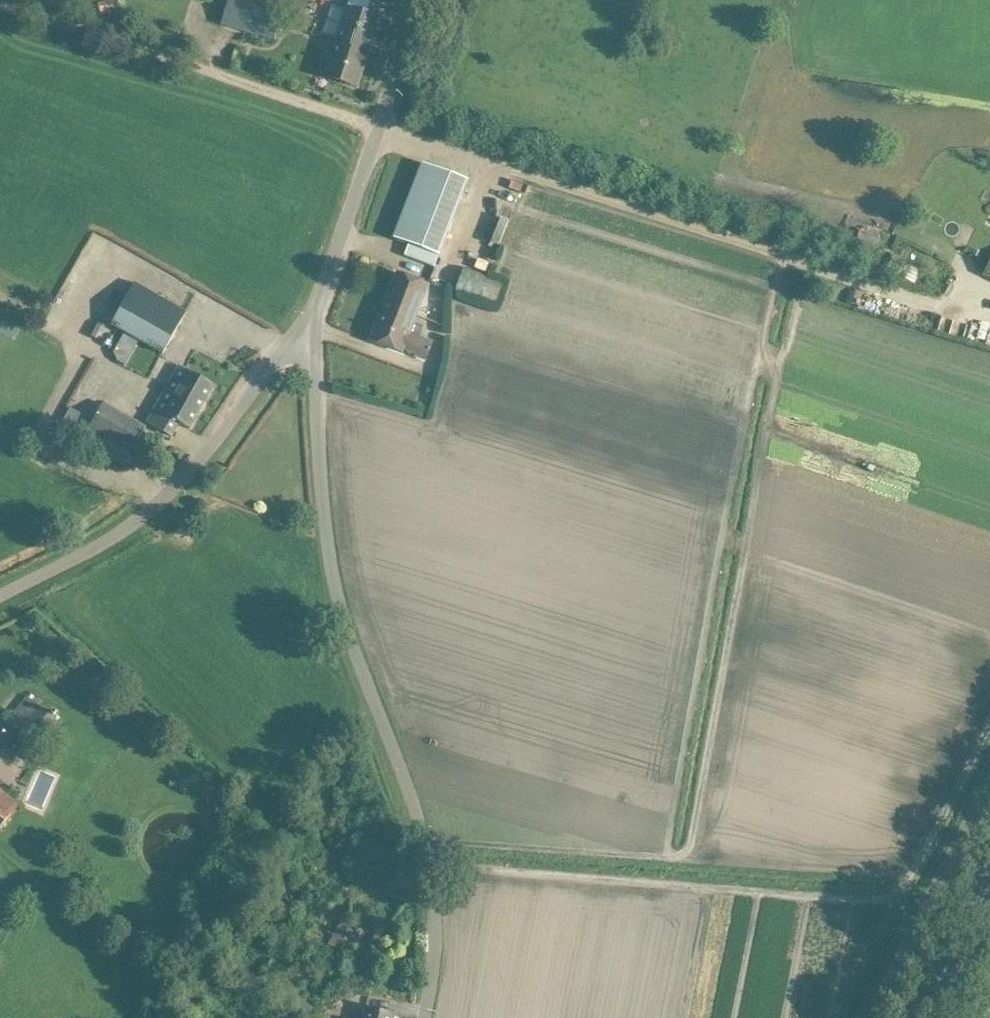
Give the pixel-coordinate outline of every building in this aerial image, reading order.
[(233,0),(225,25),(275,40),(282,16),(233,0)] [(303,19),(309,0),(243,0),(303,19)] [(325,76),(357,87),(379,18),(347,7),(325,76)] [(439,256),(469,180),(422,162),(393,238),(439,256)] [(464,266),(456,294),(496,307),(505,279),(464,266)] [(430,285),(397,272),(384,306),(416,320),(430,285)] [(187,311),(135,282),(112,325),(163,354),(187,311)] [(410,333),(416,320),(384,306),(371,340),(402,352),(403,348),(415,353),(414,355),(426,360),(433,343),(410,333)] [(214,386),(179,366),(147,423),(171,437),(179,423),(190,429),(214,386)] [(89,429),(132,452),(146,427),(103,403),(89,429)] [(70,408),(57,432),(68,438),(81,414),(70,408)] [(192,529),(182,524),(178,531),(189,537),(192,529)] [(40,708),(20,732),(37,745),(56,721),(40,708)] [(0,805),(0,828),(11,814),(0,805)] [(396,1014),(368,1008),(366,1017),(395,1017),(396,1014)]
